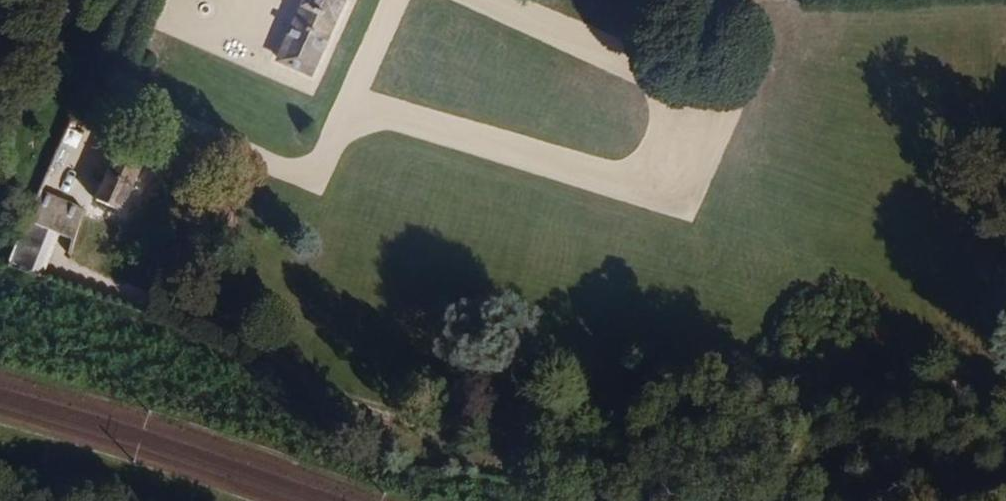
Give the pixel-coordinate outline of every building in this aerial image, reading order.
[(276,57),(312,73),(346,0),(303,0),(276,57)] [(142,161),(118,150),(96,200),(121,210),(142,161)] [(43,191),(30,220),(71,238),(83,208),(43,191)]
